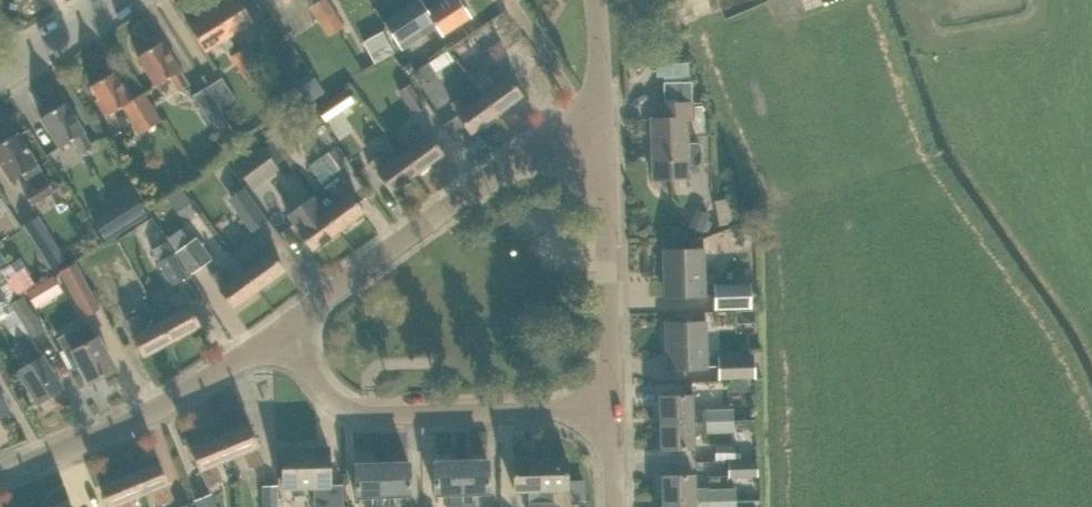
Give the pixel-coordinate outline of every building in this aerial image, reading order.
[(211,10),(229,37),(253,22),(239,0),(226,0),(211,10)] [(316,2),(310,6),(319,21),(334,12),(326,0),(320,0),(316,2)] [(460,0),(445,0),(428,11),(421,0),(417,0),(384,22),(393,36),(394,35),(400,44),(419,32),(422,38),(437,28),(443,36),(471,17),(460,0)] [(229,37),(211,10),(188,25),(205,52),(220,42),(225,50),(234,45),(229,37)] [(334,12),(319,21),(328,36),(343,27),(334,12)] [(476,49),(489,41),(482,30),(469,39),(476,49)] [(518,78),(537,65),(518,40),(500,53),(518,78)] [(162,41),(137,57),(155,85),(170,76),(178,91),(188,85),(162,41)] [(378,62),(396,53),(390,41),(372,50),(378,62)] [(232,56),(241,71),(256,62),(246,47),(232,56)] [(691,78),(690,61),(657,62),(657,79),(691,78)] [(256,62),(241,71),(250,86),(265,77),(256,62)] [(420,84),(436,74),(428,62),(413,72),(420,84)] [(497,85),(483,96),(496,115),(522,96),(508,77),(507,78),(499,68),(490,75),(497,85)] [(112,72),(91,86),(98,98),(96,100),(106,115),(121,106),(139,134),(160,121),(143,93),(133,100),(122,83),(120,84),(112,72)] [(317,75),(299,86),(309,102),(327,91),(317,75)] [(235,98),(222,78),(208,86),(221,107),(235,98)] [(693,81),(664,81),(665,100),(694,99),(693,81)] [(426,105),(410,83),(398,91),(414,114),(426,105)] [(223,114),(206,87),(192,96),(209,123),(223,114)] [(326,122),(355,102),(346,88),(317,108),(326,122)] [(496,115),(483,96),(468,107),(461,96),(451,103),(459,114),(457,115),(471,133),(496,115)] [(65,102),(41,118),(60,148),(73,139),(82,154),(92,148),(83,133),(84,133),(65,102)] [(657,119),(651,119),(653,179),(689,178),(688,165),(698,165),(701,162),(701,145),(697,143),(688,143),(687,119),(693,119),(693,103),(656,104),(657,119)] [(418,144),(404,155),(417,173),(443,154),(429,136),(427,137),(419,126),(410,133),(418,144)] [(364,150),(351,131),(338,140),(351,159),(364,150)] [(32,188),(24,193),(32,205),(54,191),(47,180),(46,180),(17,133),(0,143),(0,164),(11,182),(24,174),(32,188)] [(236,166),(250,186),(276,167),(261,147),(236,166)] [(338,179),(339,181),(351,173),(333,148),(321,156),(338,179)] [(417,173),(404,155),(389,166),(381,155),(371,161),(379,173),(392,192),(417,173)] [(338,179),(321,156),(309,166),(325,188),(338,179)] [(338,203),(325,213),(338,231),(363,213),(349,195),(339,181),(328,189),(338,203)] [(267,219),(244,188),(227,199),(251,232),(267,219)] [(177,212),(191,202),(182,190),(168,201),(177,212)] [(138,196),(93,219),(102,236),(147,213),(138,196)] [(338,231),(325,213),(312,197),(288,215),(313,250),(338,231)] [(702,232),(709,215),(696,210),(689,227),(702,232)] [(21,225),(48,270),(65,260),(38,215),(21,225)] [(176,251),(190,242),(180,229),(167,238),(176,251)] [(212,259),(196,237),(190,242),(176,251),(176,252),(191,273),(212,259)] [(258,261),(245,271),(259,289),(284,271),(260,239),(248,247),(258,261)] [(544,275),(524,247),(492,271),(486,262),(449,288),(456,297),(419,323),(439,350),(487,316),(504,339),(515,332),(499,309),(495,312),(494,311),(544,275)] [(663,250),(665,297),(705,296),(703,249),(663,250)] [(187,276),(173,252),(158,261),(172,285),(187,276)] [(62,271),(85,315),(97,308),(98,309),(99,308),(76,264),(62,271)] [(233,308),(259,289),(245,271),(232,280),(222,267),(210,275),(220,289),(233,308)] [(13,298),(34,284),(24,268),(6,279),(8,282),(4,285),(13,298)] [(60,287),(54,275),(42,281),(48,293),(60,287)] [(714,284),(715,310),(751,308),(750,282),(714,284)] [(175,314),(161,321),(172,341),(199,326),(188,306),(181,292),(167,298),(175,314)] [(10,303),(31,337),(44,329),(23,295),(10,303)] [(144,356),(172,341),(161,321),(147,329),(139,314),(126,320),(134,335),(133,336),(144,356)] [(666,323),(667,369),(707,368),(706,322),(666,323)] [(115,369),(98,337),(96,339),(88,324),(59,339),(74,367),(80,364),(89,383),(115,369)] [(17,372),(37,404),(63,387),(44,356),(17,372)] [(719,357),(720,379),(755,378),(754,356),(719,357)] [(9,412),(0,395),(0,417),(9,412)] [(659,396),(660,423),(733,421),(732,410),(692,411),(692,395),(659,396)] [(733,431),(733,421),(660,423),(661,449),(693,448),(693,432),(733,431)] [(250,425),(220,437),(229,459),(245,452),(250,468),(264,463),(258,446),(250,425)] [(215,464),(229,459),(220,437),(191,449),(200,470),(201,470),(208,485),(222,479),(215,464)] [(714,444),(715,459),(739,459),(739,444),(714,444)] [(282,448),(283,489),(314,488),(314,506),(344,506),(344,484),(330,485),(329,447),(282,448)] [(541,502),(541,491),(540,458),(513,459),(514,491),(529,491),(529,506),(542,506),(541,502)] [(541,491),(542,506),(554,506),(554,490),(568,490),(567,458),(540,458),(541,491)] [(728,460),(728,477),(758,476),(758,459),(728,460)] [(463,506),(475,506),(474,492),(489,492),(488,460),(461,461),(463,506)] [(461,461),(435,461),(436,493),(451,493),(451,506),(463,506),(461,461)] [(158,462),(129,474),(138,496),(153,490),(159,505),(173,499),(158,462)] [(382,463),(384,506),(396,506),(395,495),(410,494),(409,462),(382,463)] [(382,463),(356,464),(357,496),(372,495),(372,506),(384,506),(382,463)] [(138,496),(129,474),(100,486),(109,506),(126,506),(124,502),(138,496)] [(661,476),(662,502),(735,500),(735,490),(694,491),(694,475),(661,476)] [(277,485),(262,486),(264,506),(278,506),(277,485)] [(211,493),(193,500),(196,506),(217,506),(211,493)]
